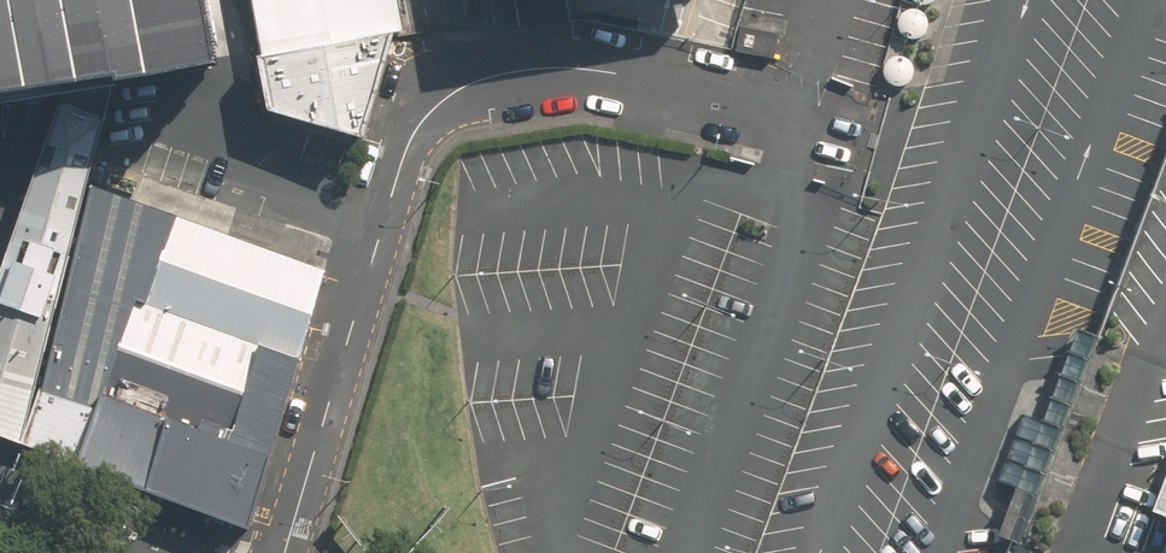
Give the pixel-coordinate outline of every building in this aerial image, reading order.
[(63,96),(113,87),(203,72),(200,54),(191,0),(0,0),(0,106),(63,96)] [(265,53),(256,55),(258,63),(267,108),(360,136),(382,30),(403,31),(396,0),(255,0),(265,53)] [(920,31),(924,29),(928,25),(930,21),(930,16),(929,11),(926,7),(923,3),(918,2),(913,2),(908,3),(904,6),(901,10),(900,15),(900,20),(902,25),(905,29),(910,31),(915,32),(920,31)] [(905,78),(909,75),(913,72),(915,67),(915,62),(914,57),(912,53),(908,50),(903,48),(898,48),(893,50),(889,53),(886,57),(885,62),(885,67),(887,71),(890,75),(895,78),(900,78),(905,78)] [(63,96),(0,275),(0,435),(23,443),(96,155),(113,87),(63,96)] [(1095,336),(1035,492),(1014,485),(1003,512),(995,534),(1044,552),(1061,552),(1165,278),(1165,150),(1095,336)] [(250,528),(336,240),(96,155),(23,443),(250,528)] [(1035,492),(1095,336),(1077,329),(1042,420),(1023,414),(992,498),(1003,512),(1014,485),(1035,492)] [(1156,513),(1165,516),(1165,488),(1156,513)]
